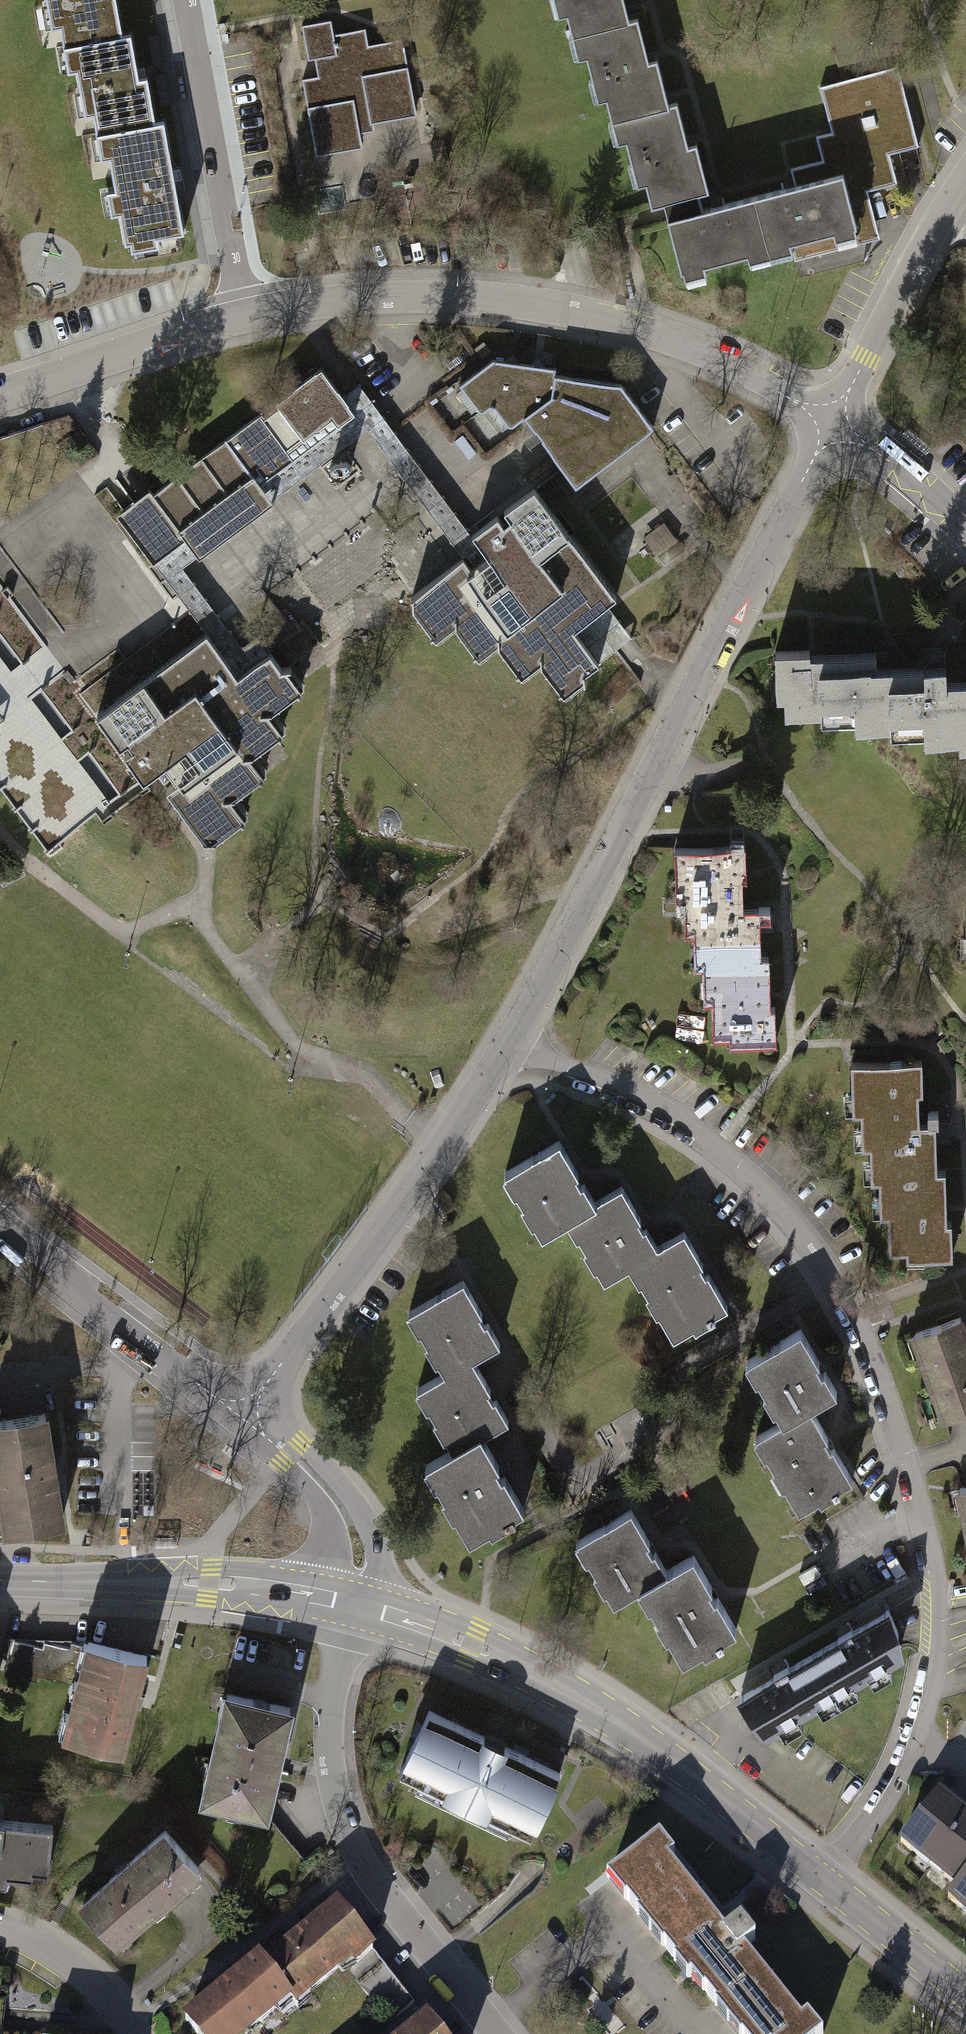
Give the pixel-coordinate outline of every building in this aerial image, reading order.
[(48,22),(56,21),(60,43),(120,33),(115,0),(44,0),(48,22)] [(559,20),(567,18),(573,40),(631,25),(624,0),(554,0),(559,20)] [(331,22),(304,27),(306,39),(310,60),(317,59),(320,77),(304,80),(318,157),(363,148),(361,133),(375,130),(374,123),(417,116),(404,41),(371,47),(368,30),(334,36),(331,22)] [(631,25),(573,40),(579,63),(586,62),(597,106),(606,104),(612,127),(669,112),(657,63),(648,65),(646,59),(637,24),(631,25)] [(120,33),(60,43),(65,71),(73,70),(81,113),(92,111),(95,131),(151,121),(143,74),(133,76),(132,70),(125,32),(120,33)] [(792,170),(798,192),(844,179),(858,231),(855,232),(857,239),(837,244),(835,237),(792,248),(794,259),(795,262),(880,240),(867,193),(898,185),(890,155),(919,147),(899,68),(820,88),(832,134),(817,138),(824,162),(792,170)] [(669,112),(612,127),(618,147),(628,145),(639,188),(648,186),(654,209),(664,206),(666,213),(669,225),(705,216),(701,204),(700,199),(710,196),(698,148),(686,151),(685,146),(675,110),(669,112)] [(151,121),(95,131),(100,158),(107,156),(113,191),(103,193),(106,211),(118,209),(125,250),(153,245),(151,233),(180,228),(171,174),(161,120),(151,121)] [(757,202),(773,264),(794,259),(792,248),(835,237),(837,244),(857,239),(855,232),(858,231),(844,179),(798,192),(757,202)] [(773,264),(757,202),(705,216),(669,225),(682,276),(684,276),(688,291),(708,286),(704,270),(749,258),(752,270),(773,264)] [(484,411),(491,406),(522,382),(524,363),(493,359),(459,385),(479,411),(484,411)] [(556,368),(524,363),(522,382),(491,406),(492,408),(494,407),(508,426),(512,426),(524,417),(552,395),(555,374),(556,368)] [(344,398),(324,370),(154,494),(152,492),(144,498),(118,517),(153,565),(155,563),(178,547),(187,540),(193,550),(199,557),(201,560),(275,505),(272,501),(267,494),(261,486),(358,416),(355,413),(344,398)] [(621,384),(555,374),(552,395),(524,417),(530,426),(553,455),(568,475),(576,485),(645,433),(653,426),(621,384)] [(370,430),(464,558),(472,568),(480,562),(488,556),(473,535),(398,433),(381,410),(363,384),(353,391),(344,398),(355,413),(358,416),(261,486),(272,501),(370,430)] [(602,662),(600,660),(577,628),(601,611),(609,605),(618,598),(538,488),(535,491),(473,535),(488,556),(480,562),(472,568),(464,558),(416,593),(416,609),(438,639),(458,624),(482,657),(501,643),(524,676),(544,662),(568,695),(588,680),(587,673),(602,662)] [(178,547),(155,563),(184,603),(208,636),(240,679),(274,655),(260,636),(243,649),(183,568),(199,557),(193,550),(187,540),(178,547)] [(611,608),(609,605),(601,611),(577,628),(600,660),(623,643),(632,637),(611,608)] [(50,851),(110,808),(121,799),(0,633),(0,784),(50,851)] [(145,685),(99,718),(147,784),(152,781),(169,768),(180,784),(169,792),(207,843),(218,843),(249,821),(234,801),(268,777),(254,758),(287,735),(272,716),(305,692),(304,690),(307,688),(294,670),(285,670),(274,655),(240,679),(208,636),(144,682),(145,685)] [(768,647),(770,713),(812,711),(813,720),(854,718),(854,726),(886,724),(887,732),(920,730),(921,737),(953,736),(953,746),(965,746),(965,677),(943,677),(942,660),(877,663),(877,643),(768,647)] [(743,846),(673,848),(674,894),(682,894),(683,930),(691,930),(692,965),(697,965),(698,1003),(708,1003),(709,1045),(778,1043),(776,1003),(766,1004),(765,953),(759,954),(757,908),(739,909),(738,875),(743,875),(743,846)] [(922,1056),(851,1058),(852,1105),(860,1105),(861,1142),(869,1142),(870,1177),(875,1176),(876,1215),(886,1214),(887,1257),(957,1255),(955,1214),(945,1214),(944,1164),(938,1164),(936,1118),(918,1119),(917,1087),(922,1086),(922,1056)] [(555,1134),(497,1165),(535,1233),(565,1217),(593,1201),(555,1134)] [(621,1185),(593,1201),(565,1217),(598,1276),(627,1259),(655,1244),(621,1185)] [(655,1244),(627,1259),(670,1333),(725,1302),(683,1228),(655,1244)] [(445,1370),(476,1353),(505,1337),(467,1272),(408,1305),(445,1370)] [(904,1337),(936,1423),(965,1412),(965,1324),(963,1316),(904,1337)] [(834,1389),(800,1327),(743,1358),(777,1420),(809,1402),(834,1389)] [(453,1451),(484,1434),(512,1418),(476,1353),(445,1370),(416,1387),(453,1451)] [(829,1438),(809,1402),(777,1420),(752,1434),(796,1513),(853,1482),(829,1438)] [(2,1535),(67,1525),(49,1411),(0,1418),(0,1523),(2,1535)] [(465,1541),(525,1507),(484,1434),(453,1451),(424,1468),(465,1541)] [(949,1487),(965,1570),(965,1483),(949,1487)] [(612,1600),(638,1585),(667,1568),(631,1506),(575,1538),(612,1600)] [(681,1657),(735,1624),(692,1553),(667,1568),(638,1585),(681,1657)] [(781,1665),(728,1695),(765,1742),(906,1661),(890,1605),(843,1631),(781,1665)] [(85,1638),(84,1638),(8,1637),(7,1656),(4,1671),(38,1679),(40,1674),(42,1675),(73,1682),(60,1735),(123,1751),(148,1654),(85,1638)] [(295,1699),(220,1682),(195,1794),(270,1811),(295,1699)] [(564,1772),(424,1708),(398,1764),(443,1785),(437,1799),(481,1819),(487,1807),(537,1830),(564,1772)] [(937,1784),(893,1843),(952,1887),(942,1900),(965,1917),(965,1805),(937,1784)] [(43,1883),(49,1828),(0,1824),(0,1879),(43,1883)] [(202,1876),(160,1829),(75,1903),(117,1950),(202,1876)] [(607,1882),(734,2033),(826,2033),(808,2012),(799,2020),(743,1950),(757,1939),(739,1917),(721,1931),(665,1862),(671,1857),(657,1840),(607,1882)] [(177,2019),(189,2033),(248,2033),(289,2001),(295,2009),(372,1948),(336,1904),(297,1936),(261,1964),(255,1957),(222,1983),(177,2019)] [(365,1982),(397,2015),(418,1995),(385,1962),(365,1982)] [(426,2010),(396,2033),(446,2033),(426,2010)]
